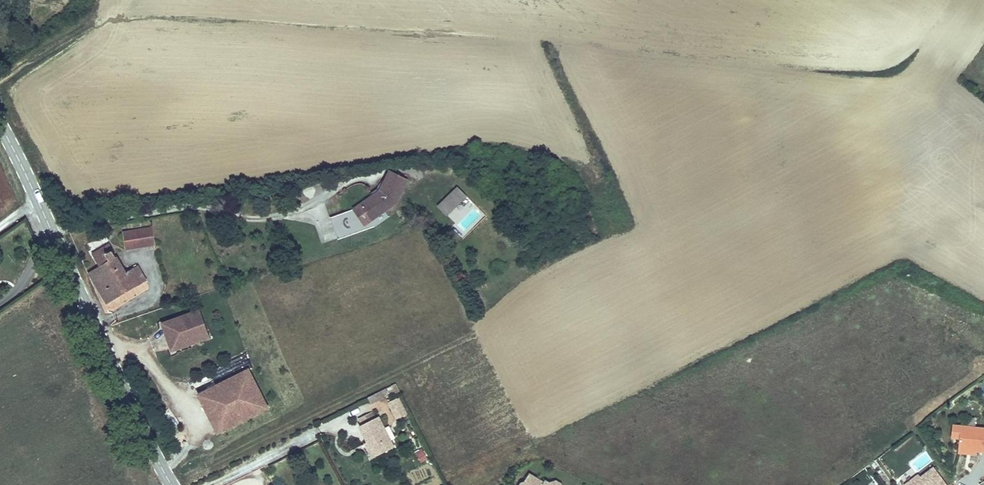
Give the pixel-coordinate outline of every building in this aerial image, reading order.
[(395,204),(404,181),(386,173),(378,191),(358,206),(371,222),(395,204)] [(467,196),(458,187),(438,206),(447,215),(467,196)] [(351,211),(331,219),(339,239),(359,231),(351,211)] [(151,246),(148,226),(119,231),(122,251),(151,246)] [(107,301),(145,276),(136,263),(123,271),(105,242),(98,247),(96,243),(84,251),(91,261),(84,265),(107,301)] [(212,338),(200,307),(160,320),(171,351),(212,338)] [(270,407),(249,367),(199,392),(219,431),(270,407)] [(407,414),(399,397),(389,402),(397,419),(407,414)] [(363,428),(372,444),(378,457),(396,447),(380,418),(377,420),(374,413),(361,419),(365,426),(363,428)] [(957,425),(954,448),(971,449),(983,451),(983,428),(957,425)] [(378,457),(372,444),(368,446),(375,458),(378,457)] [(902,483),(903,484),(948,484),(933,465),(918,475),(917,472),(902,483)] [(550,482),(545,483),(531,475),(526,484),(522,484),(555,484),(550,482)]
